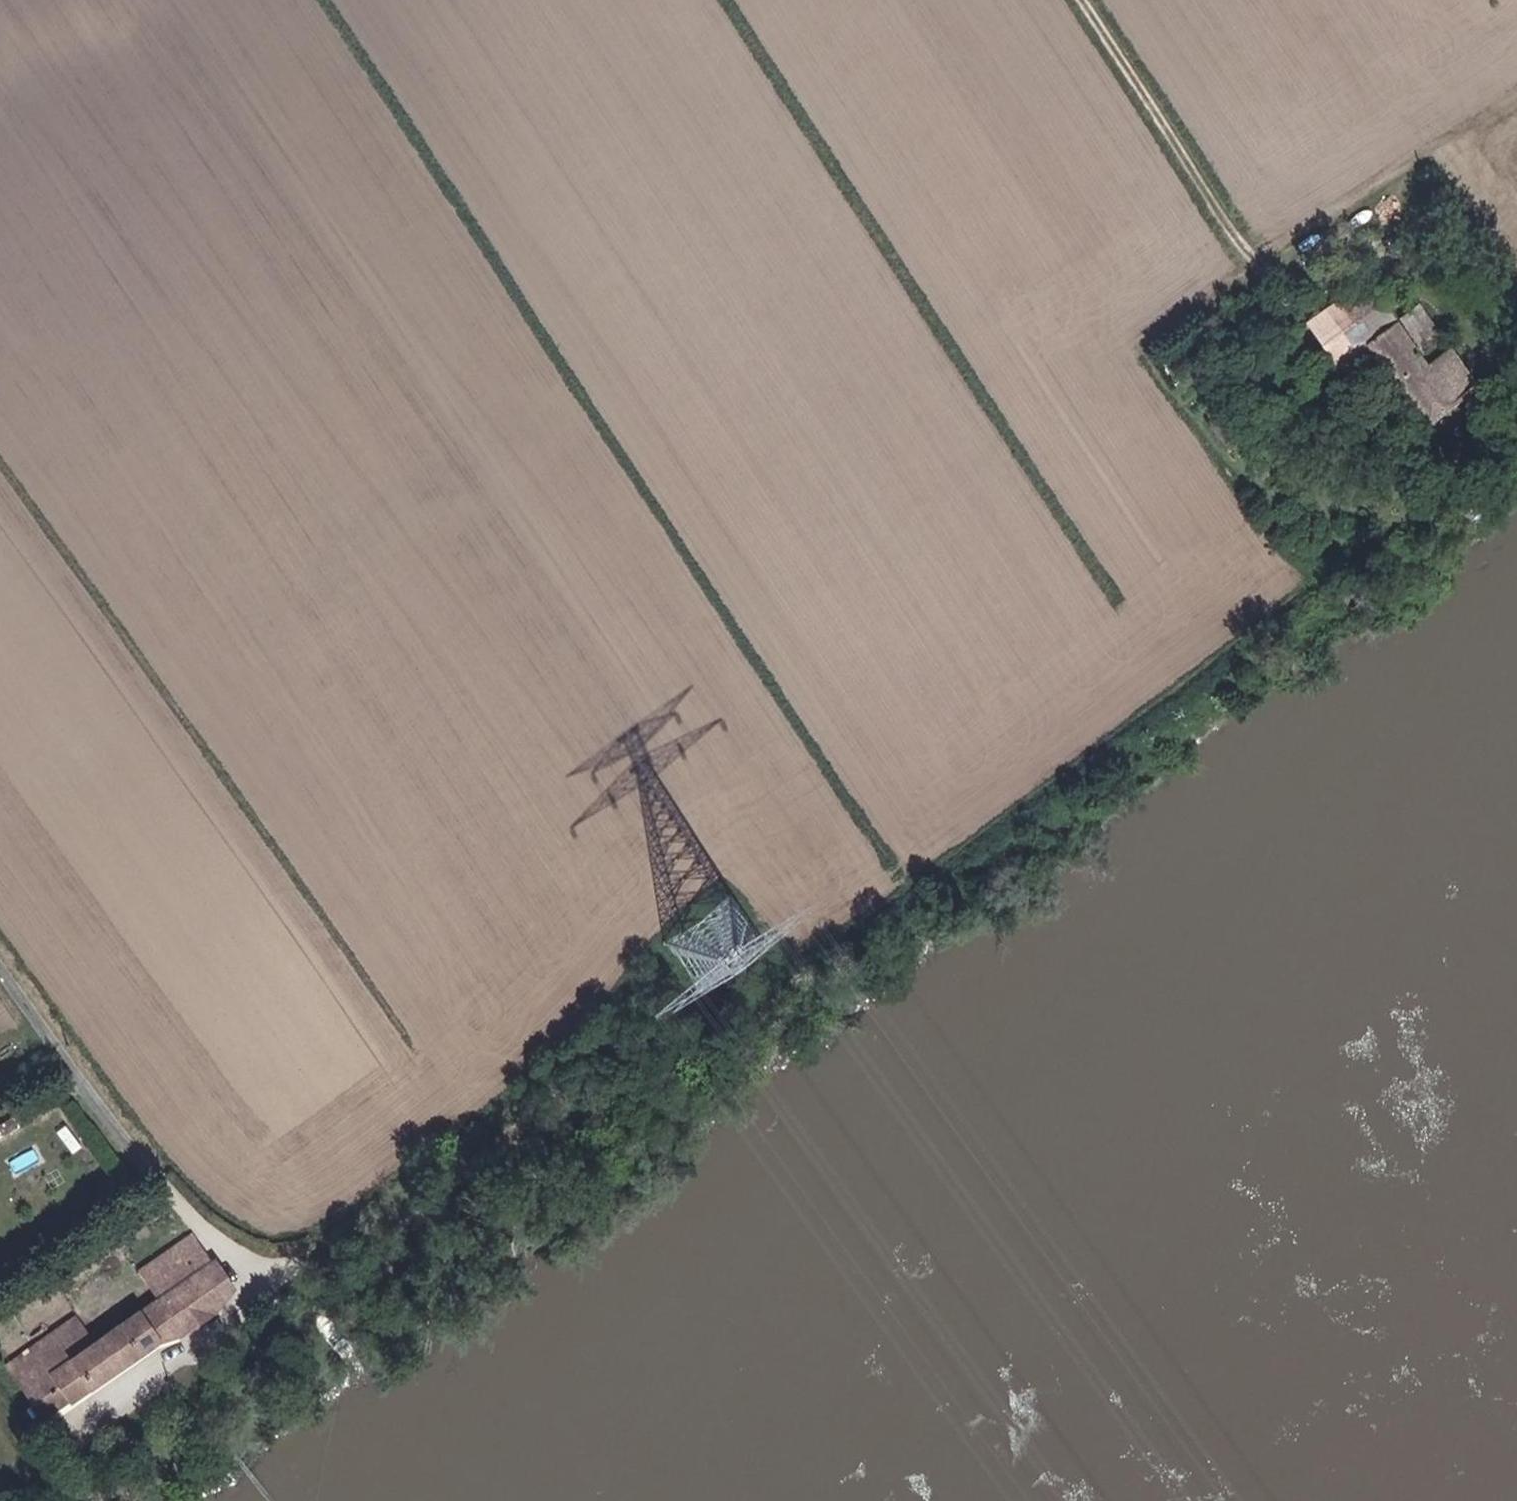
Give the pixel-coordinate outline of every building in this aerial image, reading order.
[(1319,358),(1349,403),(1387,377),(1445,461),(1493,426),(1470,391),(1447,406),(1416,362),(1384,317),(1319,358)] [(1447,406),(1470,391),(1437,347),(1416,362),(1447,406)] [(81,1313),(6,1359),(41,1416),(238,1295),(198,1230),(139,1267),(155,1294),(93,1332),(81,1313)]
